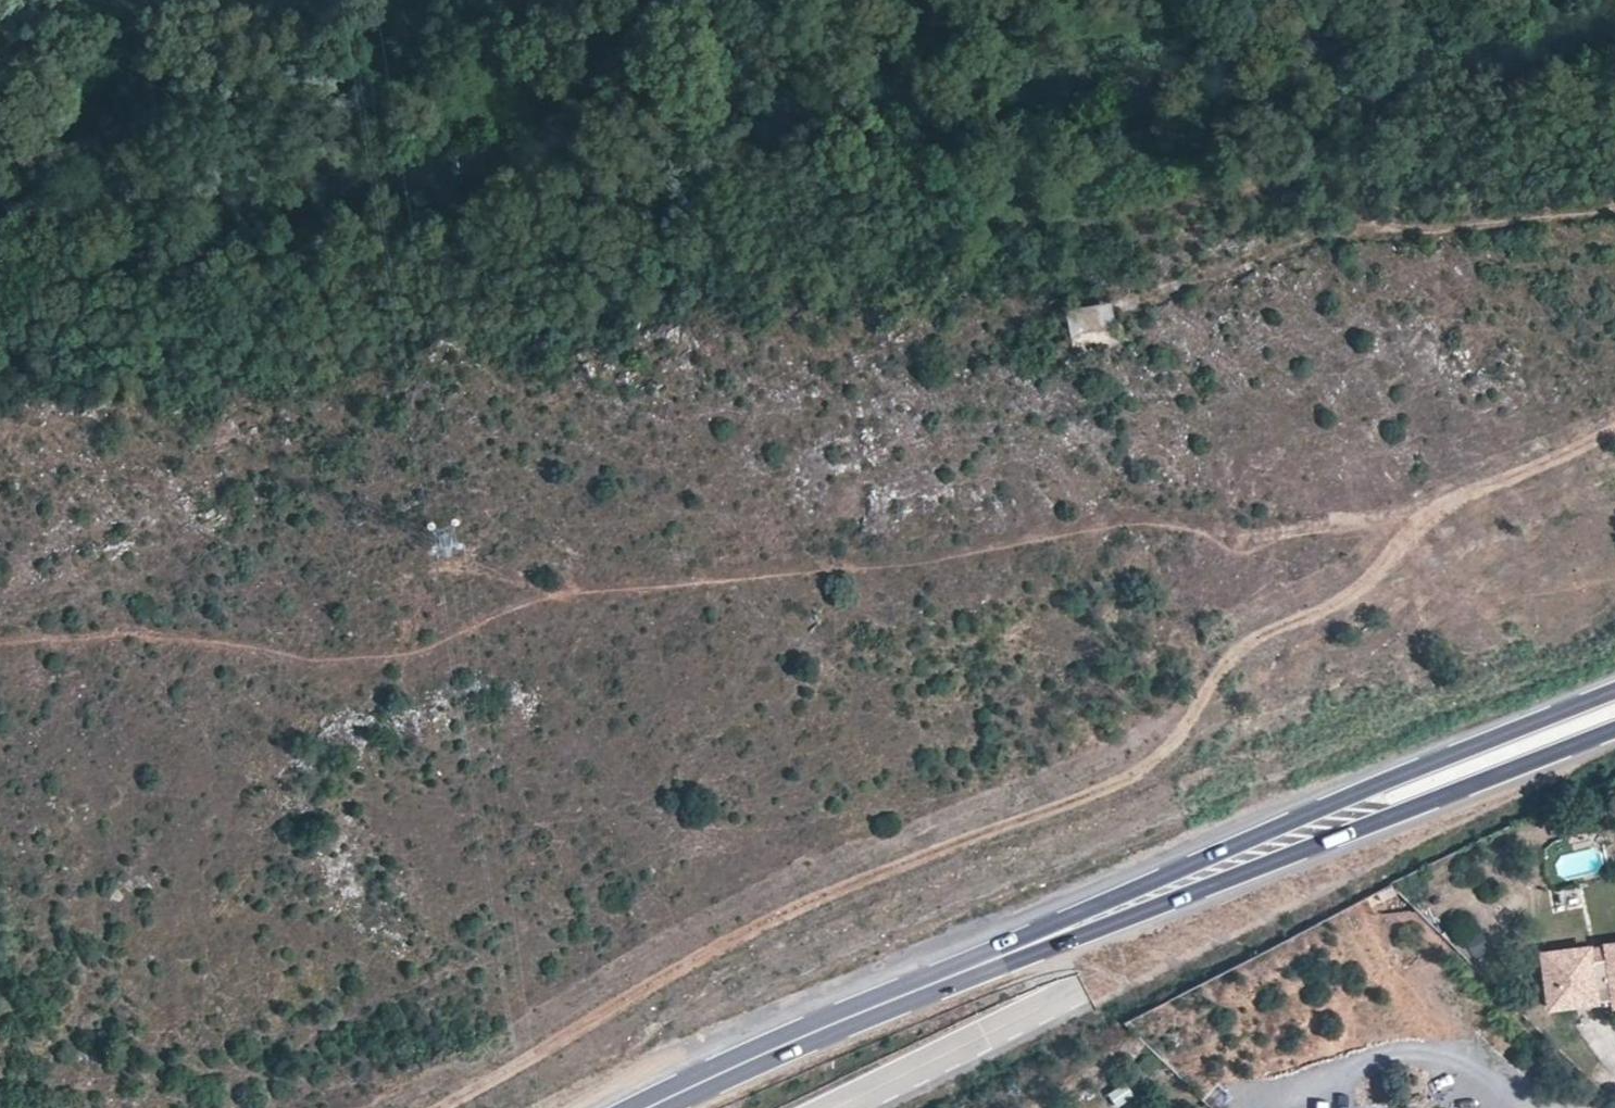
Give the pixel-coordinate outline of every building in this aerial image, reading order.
[(1074,350),(1117,346),(1108,304),(1107,304),(1069,308),(1074,350)] [(1614,998),(1614,999),(1614,957),(1593,960),(1591,947),(1545,952),(1548,977),(1556,976),(1557,981),(1572,987),(1573,997),(1596,994),(1597,1000),(1614,998)] [(1551,1006),(1597,1000),(1596,994),(1573,997),(1572,987),(1557,981),(1556,976),(1548,977),(1550,999),(1551,1006)]
